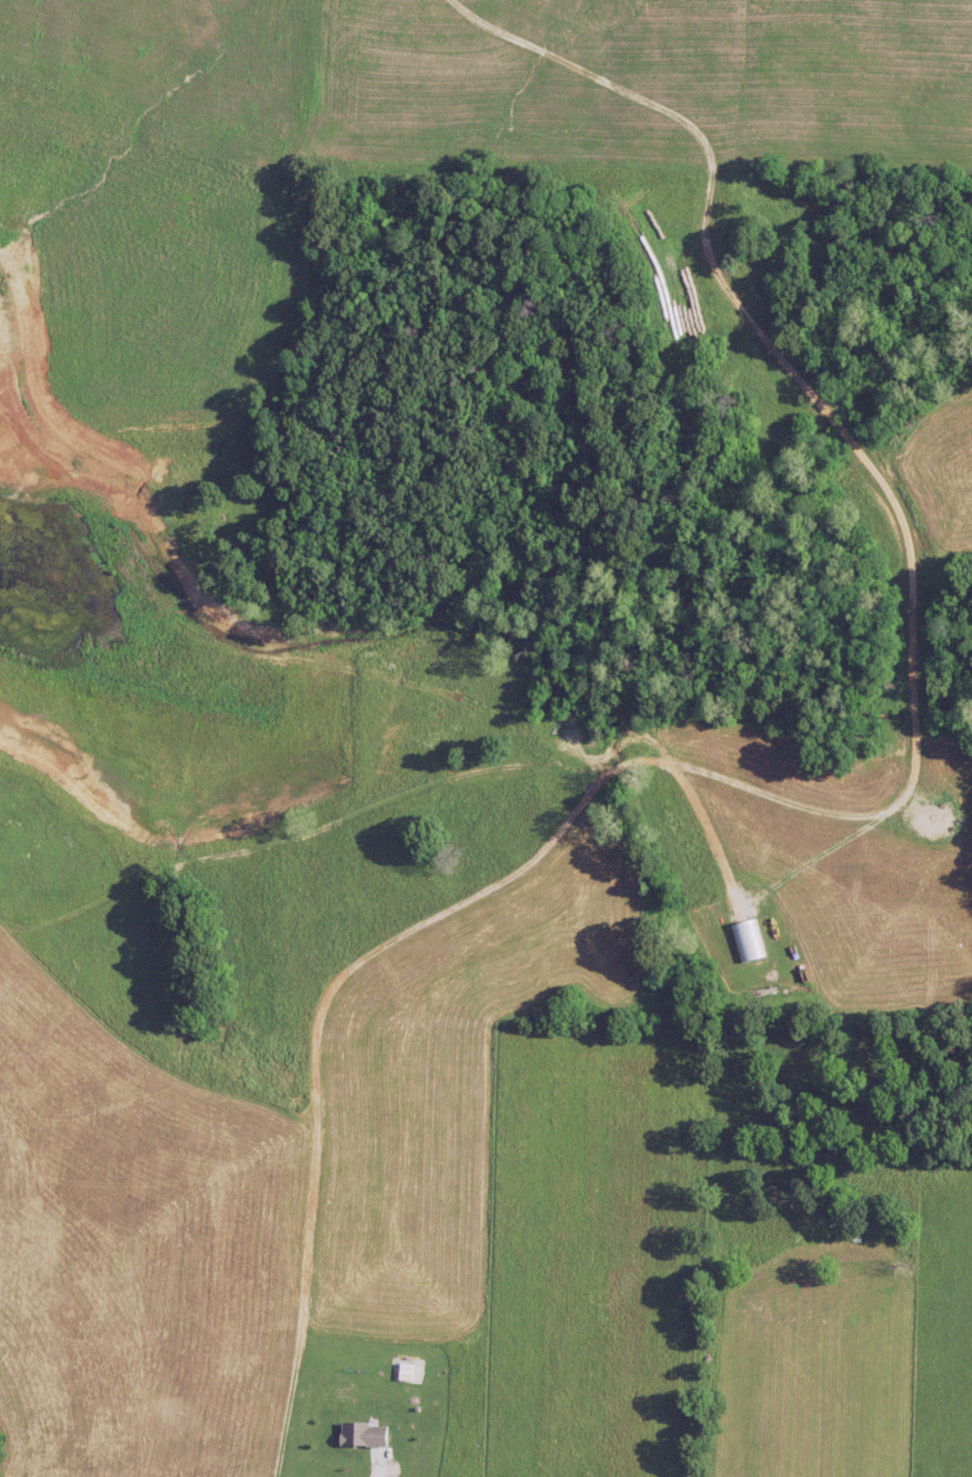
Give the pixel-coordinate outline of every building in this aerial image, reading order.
[(347,1446),(393,1446),(393,1424),(347,1424),(347,1446)]
